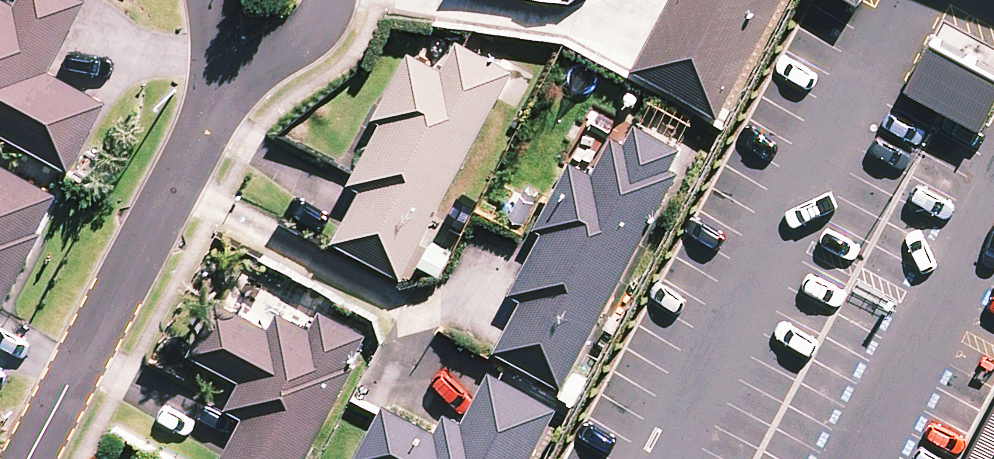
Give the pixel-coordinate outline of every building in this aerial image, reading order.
[(20,3),(15,0),(0,0),(0,125),(74,165),(110,97),(50,65),(85,0),(22,0),(20,3)] [(634,69),(722,115),(782,0),(670,0),(634,69)] [(902,86),(975,126),(993,92),(993,73),(930,37),(902,86)] [(515,68),(461,40),(447,67),(414,50),(378,117),(385,120),(354,179),(367,185),(339,238),(405,273),(515,68)] [(690,150),(626,116),(600,165),(586,157),(515,290),(527,296),(500,347),(565,382),(690,150)] [(0,158),(0,303),(63,195),(0,158)] [(223,298),(196,351),(245,377),(231,404),(248,413),(224,458),(305,458),(371,332),(326,309),(309,343),(223,298)] [(495,370),(470,418),(455,411),(445,431),(389,402),(361,456),(365,458),(530,458),(559,402),(495,370)] [(984,458),(993,458),(993,440),(984,458)]
